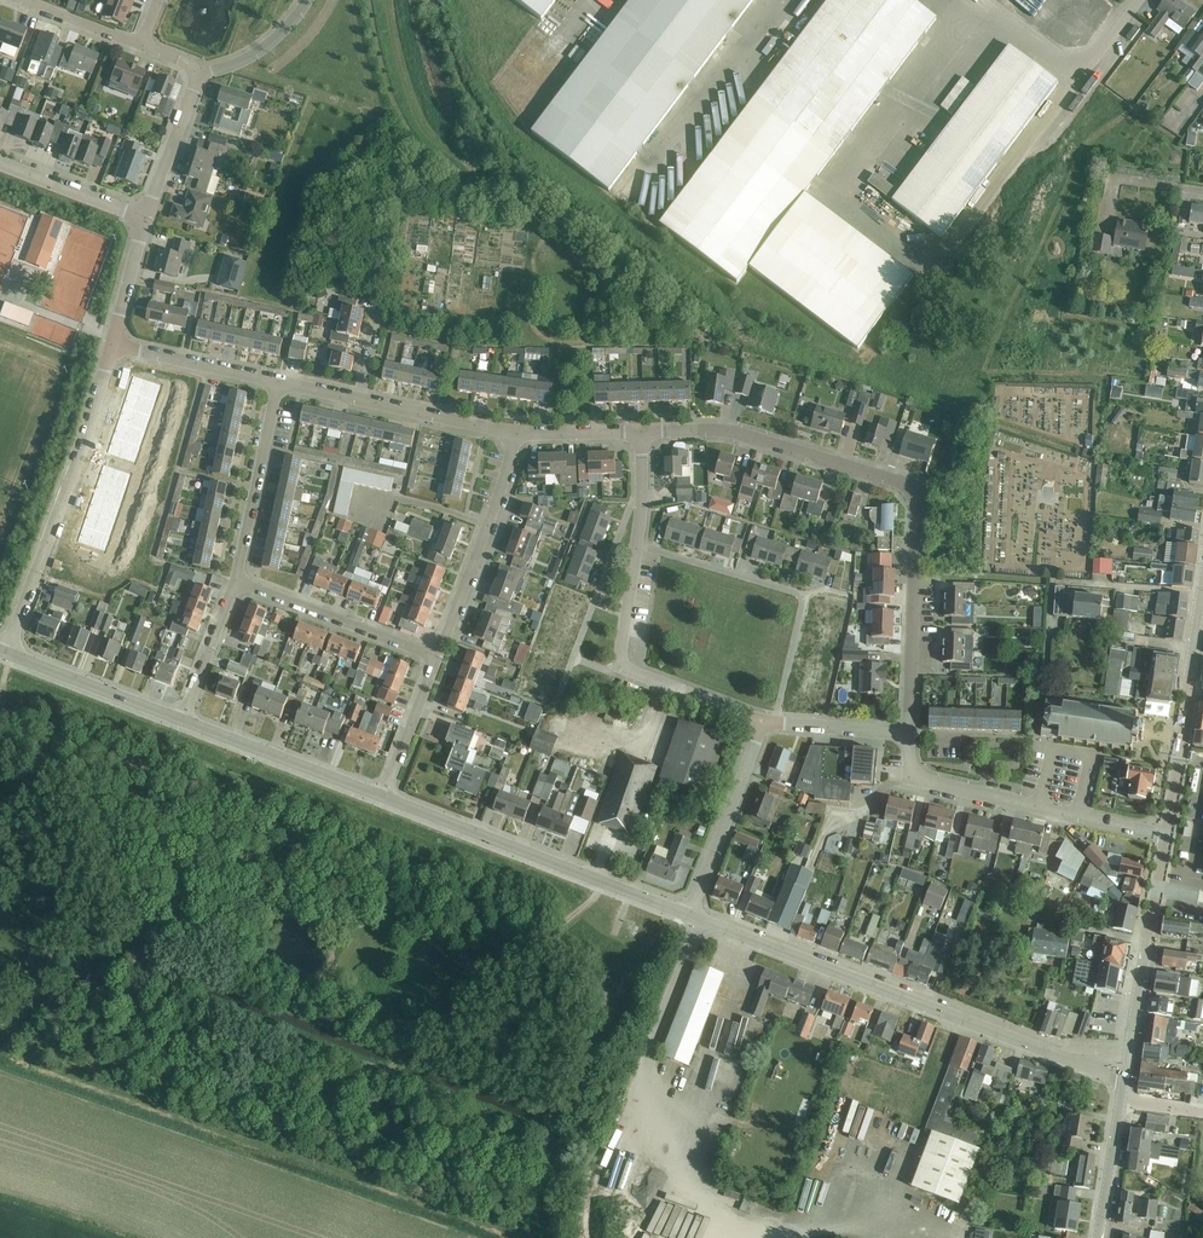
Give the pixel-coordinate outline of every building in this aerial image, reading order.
[(105,7),(99,4),(96,6),(95,11),(96,14),(122,24),(128,8),(131,9),(134,0),(108,0),(105,7)] [(541,20),(556,0),(514,0),(541,20)] [(620,17),(531,133),(609,192),(754,0),(632,0),(620,17)] [(607,7),(620,17),(632,0),(612,0),(607,7)] [(805,193),(936,18),(912,0),(828,0),(660,225),(738,283),(750,267),(860,349),(915,275),(805,193)] [(1147,33),(1155,39),(1169,19),(1183,30),(1195,13),(1177,0),(1165,0),(1158,11),(1161,13),(1147,33)] [(69,3),(66,11),(73,13),(76,6),(69,3)] [(84,13),(86,6),(79,4),(76,11),(84,13)] [(1,20),(0,23),(0,41),(3,42),(3,43),(18,49),(26,29),(18,25),(17,26),(1,20)] [(1127,38),(1131,41),(1140,29),(1136,26),(1127,38)] [(54,48),(58,39),(40,32),(30,61),(39,64),(40,61),(48,64),(47,67),(55,70),(62,51),(54,48)] [(1179,51),(1187,56),(1182,63),(1189,68),(1190,69),(1181,80),(1188,84),(1196,73),(1201,67),(1202,63),(1202,60),(1202,59),(1202,33),(1200,37),(1193,32),(1179,51)] [(74,48),(67,45),(59,67),(75,73),(77,69),(92,74),(99,56),(84,50),(84,49),(75,45),(74,48)] [(874,174),(868,183),(941,238),(1059,83),(1009,46),(898,192),(874,174)] [(118,62),(110,81),(120,85),(118,91),(127,94),(128,92),(136,95),(144,73),(136,70),(136,69),(118,62)] [(1196,73),(1197,74),(1188,85),(1198,92),(1202,86),(1202,64),(1196,73)] [(12,83),(16,73),(4,68),(0,78),(0,79),(12,83)] [(942,105),(954,114),(977,84),(965,75),(942,105)] [(149,80),(145,92),(149,93),(145,105),(157,110),(155,114),(168,119),(175,102),(168,100),(175,82),(159,76),(156,83),(149,80)] [(24,89),(27,81),(18,78),(15,86),(24,89)] [(47,96),(56,100),(59,93),(49,89),(47,96)] [(223,89),(219,102),(220,102),(218,105),(217,105),(211,126),(241,135),(244,126),(247,127),(252,111),(249,110),(253,98),(223,89)] [(295,92),(293,102),(305,105),(307,94),(295,92)] [(22,100),(31,103),(34,96),(25,93),(22,100)] [(0,133),(3,125),(6,119),(12,122),(18,107),(20,102),(12,99),(10,105),(7,114),(0,112),(0,133)] [(92,106),(89,113),(95,115),(97,108),(92,106)] [(18,107),(12,122),(19,124),(17,130),(15,136),(30,142),(37,123),(40,117),(25,111),(25,110),(18,107)] [(78,112),(76,118),(83,120),(89,123),(91,117),(85,114),(78,112)] [(52,129),(37,123),(30,142),(33,143),(33,145),(33,147),(42,150),(44,149),(44,148),(46,148),(50,136),(57,139),(63,124),(55,122),(52,129)] [(63,124),(57,139),(64,142),(62,147),(59,156),(60,156),(59,158),(60,160),(69,163),(71,163),(71,161),(74,162),(81,143),(84,136),(69,130),(70,127),(63,124)] [(115,127),(112,135),(118,138),(121,130),(115,127)] [(1197,144),(1197,133),(1190,132),(1189,144),(1197,144)] [(228,140),(210,134),(208,142),(226,148),(228,140)] [(81,143),(74,162),(90,168),(93,160),(94,156),(104,159),(110,143),(108,142),(100,139),(99,141),(84,136),(81,143)] [(675,163),(681,169),(679,171),(683,174),(709,147),(700,138),(675,163)] [(142,148),(126,142),(122,150),(126,151),(115,178),(134,185),(144,157),(139,155),(142,148)] [(193,148),(189,162),(213,170),(220,147),(209,143),(207,152),(193,148)] [(271,152),(269,159),(282,163),(284,156),(271,152)] [(213,170),(189,162),(184,176),(197,180),(195,189),(206,193),(213,170)] [(281,167),(273,164),(270,171),(278,174),(281,167)] [(175,207),(172,218),(193,224),(194,220),(203,223),(211,198),(190,192),(184,210),(175,207)] [(1191,206),(1189,223),(1202,225),(1202,208),(1191,206)] [(1179,223),(1178,225),(1186,226),(1188,212),(1180,211),(1179,223)] [(63,223),(43,215),(31,247),(51,255),(63,223)] [(853,216),(849,221),(860,230),(864,224),(853,216)] [(1145,248),(1149,226),(1137,224),(1137,226),(1129,224),(1130,222),(1118,220),(1113,245),(1134,248),(1134,246),(1145,248)] [(1095,235),(1092,251),(1108,254),(1111,238),(1095,235)] [(1176,236),(1171,265),(1177,266),(1180,251),(1186,252),(1188,240),(1188,238),(1176,236)] [(162,251),(156,273),(175,278),(180,260),(186,261),(191,244),(177,240),(173,254),(162,251)] [(1192,242),(1191,252),(1200,253),(1201,244),(1192,242)] [(222,272),(218,286),(239,292),(247,264),(231,259),(227,273),(222,272)] [(1173,267),(1172,276),(1183,277),(1184,268),(1173,267)] [(427,280),(426,293),(436,293),(437,280),(427,280)] [(156,281),(154,290),(173,294),(175,285),(156,281)] [(219,303),(220,297),(206,294),(204,300),(219,303)] [(234,300),(220,297),(219,303),(233,306),(234,300)] [(330,310),(329,318),(341,321),(361,325),(364,312),(356,310),(358,302),(340,298),(337,311),(330,310)] [(1191,298),(1189,308),(1202,310),(1202,300),(1191,298)] [(5,300),(5,303),(0,314),(0,317),(28,327),(29,328),(35,312),(21,307),(20,306),(18,305),(5,300)] [(248,303),(234,300),(233,306),(246,309),(248,303)] [(166,325),(170,309),(157,306),(158,303),(152,302),(147,321),(166,325)] [(183,312),(170,309),(166,325),(185,329),(188,316),(195,318),(198,305),(185,302),(183,312)] [(261,306),(248,303),(246,309),(260,312),(261,306)] [(275,310),(261,306),(260,312),(274,315),(275,310)] [(275,310),(274,315),(288,319),(289,313),(275,310)] [(299,314),(298,320),(312,324),(314,318),(299,314)] [(314,317),(312,326),(321,328),(323,317),(314,315),(314,317)] [(361,325),(341,321),(339,328),(333,326),(330,341),(348,345),(350,337),(359,339),(361,325)] [(210,342),(214,326),(200,323),(196,339),(210,342)] [(228,329),(214,326),(210,342),(224,345),(228,329)] [(228,329),(224,345),(238,348),(241,332),(228,329)] [(241,332),(238,348),(252,351),(255,335),(241,332)] [(255,335),(252,351),(266,354),(269,338),(255,335)] [(405,344),(406,338),(392,335),(391,340),(405,344)] [(289,360),(304,363),(308,346),(307,346),(308,339),(294,336),(289,360)] [(269,338),(266,354),(280,357),(283,341),(269,338)] [(420,341),(406,338),(405,344),(419,347),(420,341)] [(434,344),(420,341),(419,347),(432,350),(434,344)] [(434,344),(432,350),(447,353),(449,347),(434,344)] [(332,361),(330,368),(351,373),(354,359),(345,357),(347,349),(329,345),(326,360),(332,361)] [(525,354),(524,360),(532,361),(532,355),(534,355),(534,354),(534,349),(526,349),(525,354)] [(1180,362),(1179,370),(1191,372),(1192,364),(1180,362)] [(396,383),(400,366),(386,363),(382,380),(396,383)] [(400,366),(396,383),(410,386),(414,369),(400,366)] [(1155,383),(1157,367),(1151,366),(1149,382),(1155,383)] [(428,372),(414,369),(410,386),(424,389),(428,372)] [(1167,374),(1180,376),(1180,378),(1187,379),(1186,379),(1198,381),(1197,388),(1202,388),(1202,374),(1168,369),(1167,374)] [(721,370),(720,378),(710,377),(706,402),(722,404),(725,387),(733,388),(735,372),(721,370)] [(428,372),(424,389),(438,392),(442,375),(428,372)] [(474,393),(476,375),(460,373),(458,391),(474,393)] [(522,374),(521,382),(519,399),(534,402),(537,384),(538,376),(522,374)] [(491,377),(476,375),(474,393),(489,395),(491,377)] [(749,408),(772,415),(779,393),(749,384),(750,378),(741,375),(736,394),(750,398),(751,402),(749,408)] [(128,392),(155,401),(161,385),(133,376),(131,383),(128,392)] [(611,376),(594,377),(595,386),(595,404),(611,403),(611,385),(611,376)] [(491,377),(489,395),(504,397),(506,380),(491,377)] [(1159,377),(1158,385),(1168,386),(1169,378),(1159,377)] [(506,380),(504,397),(519,399),(521,382),(506,380)] [(552,386),(537,384),(534,402),(550,404),(552,386)] [(659,384),(643,385),(643,403),(659,402),(659,384)] [(675,384),(659,384),(659,402),(675,402),(675,384)] [(691,384),(675,384),(675,402),(692,401),(691,384)] [(627,385),(611,385),(611,403),(627,403),(627,385)] [(643,385),(627,385),(627,403),(643,403),(643,385)] [(203,395),(202,400),(208,401),(210,393),(211,388),(212,387),(206,386),(205,390),(203,395)] [(1146,387),(1145,396),(1161,399),(1163,389),(1146,387)] [(1112,388),(1110,396),(1117,397),(1119,389),(1112,388)] [(1176,398),(1187,400),(1186,407),(1185,413),(1202,416),(1202,394),(1198,393),(1182,390),(1178,390),(1176,398)] [(228,405),(245,409),(248,395),(231,391),(228,405)] [(123,407),(150,416),(155,401),(128,392),(125,401),(124,403),(123,407)] [(858,405),(852,424),(862,427),(868,408),(871,396),(861,393),(858,405)] [(887,397),(877,394),(873,409),(875,409),(882,412),(887,397)] [(199,412),(198,413),(204,415),(208,401),(202,400),(199,412)] [(228,405),(225,419),(242,423),(245,409),(228,405)] [(819,406),(813,428),(823,431),(824,428),(841,433),(847,415),(819,406)] [(118,422),(145,432),(150,416),(123,407),(122,411),(121,413),(118,422)] [(315,427),(318,410),(304,407),(300,424),(315,427)] [(1122,408),(1111,422),(1115,426),(1126,411),(1122,408)] [(318,410),(315,427),(328,430),(332,413),(318,410)] [(1185,413),(1178,412),(1177,417),(1200,421),(1198,434),(1202,435),(1202,416),(1185,413)] [(198,413),(194,427),(200,428),(204,415),(198,413)] [(332,413),(328,430),(342,433),(346,416),(332,413)] [(346,416),(342,433),(356,436),(360,419),(346,416)] [(242,423),(225,419),(222,433),(239,437),(242,423)] [(360,419),(356,436),(370,439),(374,422),(360,419)] [(880,429),(871,426),(866,444),(882,449),(885,440),(893,442),(898,423),(883,419),(880,429)] [(113,437),(113,438),(140,447),(145,432),(118,422),(115,432),(114,434),(113,437)] [(374,422),(370,439),(384,442),(387,425),(374,422)] [(387,425),(384,442),(390,444),(389,449),(396,451),(400,435),(401,428),(387,425)] [(194,428),(190,441),(196,442),(200,428),(194,427),(194,428)] [(400,435),(396,451),(404,452),(405,447),(412,448),(415,435),(415,432),(401,428),(400,435)] [(935,441),(908,432),(900,455),(913,459),(914,458),(929,463),(935,441)] [(222,433),(219,447),(236,450),(239,437),(222,433)] [(420,434),(417,447),(423,449),(426,436),(420,434)] [(1181,459),(1193,461),(1193,459),(1202,460),(1202,437),(1196,436),(1196,437),(1188,436),(1186,450),(1182,450),(1181,459)] [(111,443),(107,453),(120,458),(135,462),(140,447),(113,438),(111,441),(111,443)] [(188,450),(186,454),(192,456),(192,455),(196,443),(196,442),(190,441),(188,450)] [(456,441),(453,455),(469,459),(472,444),(456,441)] [(308,455),(310,449),(295,446),(294,452),(308,455)] [(219,447),(216,461),(233,464),(236,450),(219,447)] [(417,447),(414,461),(420,462),(423,449),(417,447)] [(310,449),(308,455),(322,458),(324,452),(310,449)] [(337,455),(324,452),(322,458),(336,461),(337,455)] [(677,487),(678,496),(692,496),(692,486),(691,486),(690,468),(688,468),(688,453),(674,453),(674,460),(665,460),(666,478),(677,478),(677,487)] [(1136,453),(1134,468),(1140,470),(1143,454),(1136,453)] [(186,454),(183,468),(188,469),(192,456),(186,454)] [(602,475),(602,454),(588,455),(579,455),(580,480),(589,480),(589,475),(602,475)] [(602,454),(602,475),(610,475),(610,480),(624,479),(623,462),(616,462),(615,454),(602,454)] [(736,459),(722,454),(716,475),(725,477),(724,481),(736,485),(741,470),(734,467),(736,459)] [(337,455),(336,461),(350,464),(351,458),(337,455)] [(469,459),(453,455),(450,469),(466,472),(469,459)] [(567,455),(553,456),(554,476),(554,485),(561,485),(561,482),(567,481),(567,485),(577,485),(576,460),(567,461),(567,455)] [(286,456),(283,471),(300,474),(303,460),(286,456)] [(540,464),(529,464),(530,483),(546,482),(546,485),(554,485),(554,476),(553,456),(540,456),(540,464)] [(365,461),(351,458),(350,464),(364,467),(365,461)] [(233,464),(216,461),(213,475),(230,478),(233,464)] [(379,465),(365,461),(364,467),(378,470),(379,465)] [(414,461),(411,474),(417,476),(420,462),(414,461)] [(1190,483),(1202,485),(1202,463),(1193,462),(1190,483)] [(741,488),(738,498),(751,503),(757,485),(763,487),(768,468),(756,464),(754,471),(747,469),(741,488)] [(99,477),(98,481),(126,490),(131,474),(103,465),(100,475),(99,477)] [(326,465),(325,470),(331,471),(329,481),(336,482),(339,467),(332,466),(326,465)] [(393,468),(379,465),(378,470),(391,473),(393,468)] [(1098,465),(1097,475),(1107,476),(1108,466),(1098,465)] [(1159,474),(1169,476),(1177,477),(1178,477),(1179,469),(1160,466),(1159,474)] [(354,484),(357,471),(344,468),(340,488),(353,491),(354,484)] [(393,468),(391,473),(406,477),(407,471),(393,468)] [(768,468),(763,487),(769,489),(766,497),(780,501),(785,484),(778,482),(781,472),(768,468)] [(450,469),(447,482),(464,486),(466,472),(450,469)] [(300,474),(283,471),(280,484),(297,488),(300,474)] [(365,473),(357,471),(354,484),(362,486),(365,473)] [(365,473),(362,486),(369,487),(372,474),(365,473)] [(372,474),(369,487),(376,489),(379,476),(372,474)] [(417,476),(411,474),(408,488),(414,489),(417,476)] [(180,475),(176,489),(182,491),(182,490),(184,484),(186,477),(180,475)] [(386,477),(379,476),(376,489),(384,490),(386,477)] [(1159,476),(1157,489),(1167,491),(1174,492),(1173,500),(1170,500),(1170,498),(1160,496),(1159,504),(1195,509),(1196,507),(1197,507),(1199,495),(1181,493),(1182,484),(1168,482),(1169,478),(1159,476)] [(386,477),(384,490),(391,492),(394,479),(386,477)] [(805,501),(811,481),(798,477),(793,494),(787,492),(781,509),(795,513),(800,499),(805,501)] [(202,495),(225,500),(228,486),(204,480),(201,495),(202,495)] [(96,486),(93,496),(120,505),(126,490),(98,481),(97,484),(96,486)] [(336,482),(329,481),(327,494),(333,496),(336,482)] [(811,481),(805,501),(811,503),(807,514),(821,519),(826,503),(819,501),(824,485),(811,481)] [(464,486),(447,482),(444,496),(460,500),(464,486)] [(280,484),(277,498),(294,502),(294,501),(301,503),(303,490),(297,488),(280,484)] [(353,491),(340,488),(338,497),(351,500),(353,491)] [(174,499),(173,503),(178,504),(182,491),(176,489),(174,499)] [(578,499),(588,499),(588,490),(578,490),(578,499)] [(731,490),(729,497),(736,500),(738,492),(731,490)] [(327,494),(322,507),(327,510),(333,496),(327,494)] [(864,497),(855,494),(848,514),(857,517),(864,497)] [(225,500),(202,495),(199,509),(205,510),(222,514),(225,500)] [(707,503),(707,495),(697,495),(697,503),(707,503)] [(89,507),(88,511),(115,520),(120,505),(93,496),(90,505),(89,507)] [(338,497),(336,505),(349,508),(351,500),(338,497)] [(277,498),(274,512),(291,516),(293,508),(297,509),(298,503),(294,502),(277,498)] [(544,498),(544,507),(554,507),(554,499),(544,498)] [(714,499),(711,509),(717,511),(720,501),(714,499)] [(173,503),(169,517),(174,518),(180,519),(184,505),(178,504),(173,503)] [(526,526),(553,536),(558,522),(545,517),(545,518),(542,517),(544,511),(525,504),(520,516),(528,519),(526,526)] [(595,504),(587,524),(606,531),(611,519),(605,517),(607,509),(595,504)] [(1195,509),(1159,504),(1157,512),(1168,513),(1169,511),(1172,512),(1170,520),(1194,524),(1196,513),(1195,512),(1195,509)] [(349,508),(336,505),(334,513),(347,516),(349,508)] [(871,515),(870,516),(870,517),(871,518),(871,519),(871,520),(871,522),(872,522),(873,523),(873,524),(874,525),(875,526),(874,539),(878,539),(877,551),(895,551),(895,549),(898,549),(898,539),(892,539),(893,516),(896,516),(897,507),(882,506),(882,510),(872,510),(872,511),(871,512),(871,513),(871,514),(871,515)] [(322,507),(316,521),(322,523),(327,510),(322,507)] [(205,510),(202,524),(219,527),(222,514),(205,510)] [(86,517),(83,526),(110,535),(115,520),(88,511),(87,515),(86,517)] [(274,512),(271,526),(288,529),(291,516),(274,512)] [(572,512),(568,523),(576,526),(580,515),(572,512)] [(1139,512),(1138,523),(1160,526),(1161,515),(1139,512)] [(167,522),(165,530),(170,532),(176,533),(180,519),(174,518),(169,517),(167,522)] [(677,542),(683,523),(663,517),(659,530),(667,532),(665,539),(677,542)] [(412,519),(409,526),(456,544),(462,529),(446,523),(443,531),(440,530),(439,532),(432,529),(433,527),(412,519)] [(341,520),(338,531),(350,535),(354,524),(341,520)] [(322,523),(316,521),(311,534),(317,537),(322,523)] [(219,527),(202,524),(192,522),(191,529),(201,531),(199,538),(216,541),(219,527)] [(456,544),(409,526),(397,522),(394,529),(406,533),(428,542),(428,539),(435,542),(435,544),(438,545),(435,553),(430,551),(427,559),(442,565),(445,557),(450,559),(456,544)] [(703,529),(683,523),(677,542),(694,548),(696,541),(699,542),(703,529)] [(587,524),(580,543),(593,548),(594,545),(600,548),(606,531),(587,524)] [(1062,550),(1074,551),(1075,526),(1048,525),(1046,557),(1062,558),(1062,550)] [(83,526),(77,542),(89,546),(100,550),(105,551),(107,544),(110,535),(83,526)] [(288,529),(271,526),(268,540),(285,543),(288,529)] [(515,529),(511,541),(528,548),(535,551),(542,532),(526,526),(524,532),(515,529)] [(370,530),(365,544),(380,550),(386,535),(370,529),(370,530)] [(723,535),(703,529),(699,542),(702,543),(700,549),(717,555),(723,535)] [(1177,531),(1176,542),(1184,543),(1198,544),(1199,531),(1186,529),(1185,532),(1177,531)] [(140,530),(137,538),(146,541),(153,544),(152,544),(153,544),(156,535),(148,533),(140,530)] [(162,539),(161,544),(167,545),(170,532),(165,530),(162,539)] [(306,533),(304,539),(309,541),(306,548),(312,550),(317,537),(311,534),(306,533)] [(723,535),(717,555),(729,558),(731,552),(739,554),(743,542),(723,535)] [(766,562),(772,542),(750,535),(746,549),(754,552),(752,558),(766,562)] [(216,541),(199,538),(197,552),(213,555),(216,541)] [(268,540),(266,553),(282,557),(285,543),(268,540)] [(511,541),(506,553),(514,556),(512,563),(525,568),(528,562),(529,563),(531,557),(533,558),(535,551),(528,548),(511,541)] [(808,541),(806,548),(815,551),(817,544),(808,541)] [(358,542),(349,565),(357,567),(365,545),(358,542)] [(772,542),(766,562),(781,567),(783,560),(790,563),(794,549),(772,542)] [(580,543),(572,562),(592,570),(598,554),(591,551),(593,548),(580,543)] [(161,544),(157,558),(163,559),(167,545),(161,544)] [(1195,567),(1197,547),(1177,545),(1175,564),(1195,567)] [(75,553),(73,560),(79,562),(84,548),(77,546),(75,553)] [(84,548),(79,562),(86,565),(91,551),(84,548)] [(148,548),(146,556),(152,558),(154,550),(148,548)] [(312,550),(306,548),(301,561),(307,563),(312,550)] [(817,555),(794,549),(790,563),(798,565),(796,571),(811,575),(817,555)] [(1152,551),(1134,549),(1133,560),(1151,562),(1152,551)] [(91,551),(86,565),(93,567),(98,553),(91,551)] [(290,551),(289,558),(298,560),(300,553),(290,551)] [(213,555),(197,552),(193,566),(210,569),(213,555)] [(842,553),(840,559),(851,563),(851,555),(842,552),(842,553)] [(98,553),(93,567),(100,569),(105,555),(98,553)] [(282,557),(266,553),(262,568),(279,571),(282,557)] [(105,555),(100,569),(107,571),(111,558),(105,555)] [(817,555),(811,575),(825,580),(827,574),(835,576),(839,562),(817,555)] [(873,576),(873,584),(874,584),(894,584),(894,571),(890,571),(891,556),(868,555),(868,576),(873,576)] [(329,591),(335,575),(338,568),(324,563),(325,560),(316,557),(312,568),(320,571),(315,586),(329,591)] [(111,558),(107,571),(113,574),(118,560),(111,558)] [(140,562),(136,573),(143,575),(144,573),(148,562),(141,559),(140,562)] [(148,562),(144,573),(151,575),(155,561),(149,559),(148,562)] [(118,560),(113,574),(120,576),(121,574),(125,562),(118,560)] [(125,562),(121,574),(128,576),(129,573),(133,562),(126,560),(125,562)] [(133,562),(129,573),(136,576),(136,573),(140,562),(133,560),(133,562)] [(155,561),(151,575),(158,577),(162,564),(155,561)] [(307,563),(301,561),(296,575),(302,577),(307,563)] [(1107,561),(1092,561),(1092,577),(1106,577),(1107,561)] [(592,570),(572,562),(565,582),(578,587),(581,580),(587,582),(592,570)] [(162,564),(158,577),(164,580),(169,566),(162,564)] [(1179,589),(1192,590),(1194,569),(1158,565),(1149,564),(1148,570),(1172,572),(1170,588),(1179,589)] [(169,575),(165,584),(175,587),(178,578),(192,583),(192,582),(195,574),(188,571),(182,569),(172,565),(169,573),(169,575)] [(349,565),(346,572),(347,572),(354,575),(357,567),(349,565)] [(425,580),(440,586),(446,571),(430,565),(427,573),(413,567),(410,574),(425,580)] [(495,584),(514,592),(519,579),(523,581),(526,574),(510,568),(508,574),(500,571),(495,584)] [(66,580),(64,587),(70,589),(75,575),(68,573),(66,580)] [(435,600),(440,586),(411,575),(410,574),(407,583),(408,583),(421,588),(419,594),(435,600)] [(75,575),(70,589),(77,591),(82,577),(75,575)] [(349,581),(335,575),(329,591),(343,597),(349,581)] [(348,598),(362,604),(370,582),(370,581),(354,575),(351,582),(353,583),(348,598)] [(82,577),(77,591),(84,594),(89,580),(82,577)] [(384,578),(381,586),(389,589),(391,584),(392,581),(384,578)] [(89,580),(84,594),(91,596),(95,582),(89,580)] [(95,582),(91,596),(98,598),(102,584),(95,582)] [(370,582),(362,604),(374,608),(376,609),(382,593),(386,595),(389,589),(381,586),(370,582)] [(945,604),(965,605),(966,591),(974,591),(974,584),(954,583),(953,590),(945,590),(945,604)] [(102,584),(98,598),(104,600),(107,593),(109,587),(102,584)] [(514,592),(495,584),(490,597),(501,601),(499,608),(514,614),(520,616),(524,606),(510,601),(514,592)] [(868,587),(868,604),(885,605),(889,605),(889,598),(893,598),(894,584),(874,584),(874,587),(868,587)] [(197,585),(192,599),(208,605),(213,591),(197,585)] [(1023,598),(1030,597),(1028,586),(1021,587),(1023,598)] [(56,599),(66,603),(73,606),(75,600),(78,593),(70,590),(61,587),(58,593),(56,599)] [(140,587),(137,595),(144,598),(147,590),(140,587)] [(1057,588),(1054,616),(1068,618),(1102,621),(1104,606),(1108,607),(1109,602),(1102,601),(1103,599),(1064,594),(1065,588),(1057,588)] [(410,596),(402,593),(399,602),(407,605),(410,596)] [(419,594),(414,607),(430,613),(435,600),(419,594)] [(1158,603),(1156,615),(1168,617),(1185,619),(1188,597),(1171,595),(1159,594),(1158,603)] [(565,595),(557,628),(579,633),(587,601),(565,595)] [(1117,595),(1116,610),(1131,612),(1132,597),(1117,595)] [(174,599),(171,607),(184,612),(185,610),(180,608),(182,602),(174,599)] [(208,605),(192,599),(187,613),(202,619),(208,605)] [(38,601),(35,610),(48,615),(51,606),(38,601)] [(99,631),(105,615),(109,605),(101,602),(91,628),(99,631)] [(885,605),(868,604),(868,605),(868,611),(873,611),(872,625),(893,626),(893,612),(884,612),(885,605)] [(974,605),(965,605),(945,604),(945,617),(952,617),(952,624),(973,625),(974,605)] [(414,607),(407,605),(399,627),(416,634),(419,626),(424,628),(430,613),(414,607)] [(252,606),(246,620),(262,626),(267,612),(252,606)] [(184,612),(171,607),(169,615),(176,617),(182,619),(184,612)] [(514,614),(499,608),(495,617),(484,613),(480,625),(499,632),(501,626),(509,629),(514,614)] [(534,611),(531,620),(534,621),(539,623),(540,621),(541,619),(543,614),(534,611)] [(51,620),(45,618),(38,635),(54,640),(64,615),(55,612),(51,620)] [(174,623),(170,632),(186,638),(189,630),(197,633),(202,619),(187,613),(184,612),(182,619),(176,617),(174,623)] [(1114,612),(1112,630),(1127,632),(1129,613),(1114,612)] [(282,616),(273,613),(270,621),(278,624),(282,616)] [(105,615),(99,631),(108,634),(114,618),(105,615)] [(379,621),(378,623),(386,626),(389,618),(381,615),(379,621)] [(139,616),(129,642),(136,644),(146,619),(139,616)] [(1184,622),(1152,617),(1151,625),(1167,627),(1165,640),(1181,642),(1184,622)] [(1033,618),(1033,629),(1041,629),(1042,619),(1033,618)] [(246,620),(241,634),(247,637),(245,643),(254,647),(255,645),(259,635),(265,638),(269,629),(262,626),(246,620)] [(534,621),(531,629),(537,631),(538,627),(539,623),(534,621)] [(308,645),(314,629),(300,624),(294,640),(308,645)] [(480,625),(475,638),(486,642),(484,649),(499,654),(506,635),(499,632),(480,625)] [(893,626),(872,625),(872,632),(866,631),(866,638),(866,645),(889,646),(889,638),(892,639),(893,626)] [(75,628),(68,646),(84,652),(91,634),(75,628)] [(314,629),(308,645),(322,650),(328,635),(314,629)] [(555,629),(542,661),(562,669),(575,636),(555,629)] [(943,650),(973,651),(973,630),(952,629),(952,636),(944,636),(943,650)] [(1041,631),(1032,631),(1032,641),(1041,642),(1041,631)] [(1112,631),(1110,643),(1118,644),(1118,642),(1123,643),(1124,639),(1135,641),(1136,635),(1125,633),(1112,631)] [(104,640),(97,657),(113,663),(116,655),(118,656),(126,636),(117,632),(113,644),(104,640)] [(341,658),(347,642),(333,637),(327,652),(341,658)] [(271,643),(264,640),(261,647),(257,646),(253,654),(265,659),(271,643)] [(347,642),(341,658),(355,663),(361,647),(347,642)] [(294,646),(287,643),(283,652),(291,655),(294,646)] [(844,644),(842,652),(844,652),(858,652),(858,645),(855,645),(844,644)] [(162,645),(160,652),(166,654),(169,647),(162,645)] [(521,645),(519,651),(528,654),(530,649),(521,645)] [(133,653),(127,668),(141,674),(144,666),(146,666),(151,651),(145,649),(142,656),(133,653)] [(166,656),(158,653),(152,668),(159,671),(156,680),(172,686),(179,668),(181,662),(185,652),(176,649),(173,659),(171,665),(170,668),(163,665),(166,656)] [(1133,655),(1131,669),(1139,670),(1142,650),(1134,649),(1133,655)] [(973,651),(943,650),(943,663),(951,664),(951,670),(972,671),(973,651)] [(254,655),(244,651),(239,664),(230,660),(226,670),(245,678),(254,655)] [(1165,677),(1176,678),(1179,660),(1172,659),(1173,654),(1155,651),(1153,660),(1151,675),(1165,678),(1165,677)] [(464,666),(480,672),(485,657),(469,652),(464,666)] [(844,652),(843,661),(867,662),(867,653),(858,652),(844,652)] [(1124,663),(1122,674),(1130,675),(1131,669),(1133,655),(1125,653),(1124,663)] [(315,655),(312,663),(319,666),(322,658),(315,655)] [(253,658),(251,663),(260,666),(262,661),(253,658)] [(322,658),(319,666),(327,669),(330,661),(322,658)] [(410,666),(395,660),(388,658),(385,665),(374,661),(371,660),(370,662),(362,659),(358,671),(366,674),(374,677),(376,670),(404,680),(410,666)] [(862,665),(861,693),(882,694),(883,683),(886,683),(887,666),(862,665)] [(464,666),(459,680),(475,686),(480,672),(464,666)] [(490,667),(487,675),(495,678),(498,670),(490,667)] [(357,672),(350,669),(347,678),(348,678),(351,679),(353,680),(354,680),(357,672)] [(1165,678),(1151,675),(1147,675),(1147,671),(1139,670),(1131,669),(1130,675),(1129,681),(1145,684),(1146,678),(1150,679),(1147,702),(1170,705),(1173,703),(1176,678),(1165,677),(1165,678)] [(376,670),(374,677),(387,682),(384,688),(382,688),(378,698),(394,704),(397,694),(399,695),(404,680),(376,670)] [(492,685),(495,678),(487,675),(484,682),(492,685)] [(305,676),(302,682),(311,685),(313,679),(305,676)] [(223,678),(217,695),(234,701),(240,684),(223,678)] [(508,689),(508,678),(500,678),(499,689),(508,689)] [(475,686),(459,680),(454,694),(469,700),(476,702),(483,705),(485,705),(486,706),(489,698),(480,695),(481,694),(473,691),(475,686)] [(254,682),(249,697),(256,700),(252,709),(266,714),(274,693),(260,688),(261,685),(254,682)] [(326,686),(323,693),(331,696),(334,689),(326,686)] [(1139,696),(1146,697),(1147,687),(1141,686),(1139,696)] [(296,698),(290,713),(298,716),(294,725),(309,730),(317,709),(303,704),(307,692),(300,689),(297,696),(296,698)] [(274,693),(266,714),(280,720),(284,711),(290,713),(297,696),(290,693),(289,696),(288,699),(274,693)] [(469,700),(454,694),(448,708),(464,714),(469,700)] [(1089,744),(1100,746),(1100,747),(1101,748),(1101,746),(1112,747),(1112,749),(1113,749),(1113,748),(1125,749),(1125,751),(1126,751),(1126,750),(1131,750),(1131,751),(1133,750),(1131,749),(1132,743),(1137,743),(1138,738),(1140,738),(1141,740),(1143,738),(1142,737),(1143,730),(1144,729),(1143,728),(1141,729),(1139,729),(1140,723),(1135,722),(1137,715),(1138,715),(1137,714),(1135,715),(1131,714),(1132,712),(1130,712),(1130,714),(1119,712),(1119,710),(1118,710),(1117,712),(1106,710),(1106,709),(1105,708),(1105,710),(1094,708),(1094,707),(1092,707),(1092,708),(1081,706),(1081,705),(1080,705),(1080,706),(1068,705),(1069,703),(1067,703),(1067,704),(1045,701),(1044,715),(1045,716),(1044,722),(1043,723),(1040,739),(1045,739),(1045,737),(1048,738),(1047,741),(1051,742),(1052,738),(1055,739),(1055,741),(1059,741),(1059,740),(1062,740),(1062,742),(1063,742),(1064,740),(1075,742),(1075,744),(1076,744),(1076,742),(1087,744),(1087,745),(1088,746),(1089,744)] [(476,702),(473,709),(481,712),(483,705),(476,702)] [(378,703),(378,704),(361,750),(375,755),(381,740),(374,738),(383,715),(390,718),(393,709),(378,703)] [(378,704),(374,715),(366,713),(358,732),(352,729),(346,744),(361,750),(378,704)] [(354,704),(348,720),(356,723),(362,707),(361,707),(354,704)] [(317,709),(309,730),(323,735),(325,730),(338,736),(346,715),(332,710),(331,715),(317,709)] [(945,730),(945,711),(930,711),(929,729),(945,730)] [(960,712),(945,711),(945,730),(960,730),(960,712)] [(976,712),(960,712),(960,730),(975,731),(976,712)] [(991,712),(976,712),(975,731),(990,731),(991,712)] [(991,712),(990,731),(1005,732),(1006,713),(991,712)] [(1021,713),(1006,713),(1005,732),(1021,732),(1021,713)] [(527,714),(525,720),(538,725),(540,719),(527,714)] [(680,721),(661,779),(707,795),(726,737),(680,721)] [(455,745),(470,751),(475,736),(450,727),(446,737),(450,738),(448,743),(455,745)] [(534,732),(529,747),(551,756),(558,737),(535,728),(534,732)] [(1193,745),(1202,747),(1202,733),(1195,732),(1193,745)] [(507,748),(510,743),(502,738),(499,744),(507,748)] [(470,751),(455,745),(447,766),(460,771),(460,773),(461,773),(458,781),(467,785),(465,789),(476,794),(485,771),(465,763),(470,751)] [(504,752),(493,748),(489,757),(500,761),(504,752)] [(770,769),(767,778),(779,782),(782,773),(784,774),(789,760),(794,763),(797,756),(791,753),(777,748),(769,768),(770,769)] [(839,802),(844,751),(813,748),(799,782),(796,789),(815,796),(815,800),(839,802)] [(854,751),(844,751),(839,802),(850,803),(852,784),(872,786),(875,752),(854,750),(854,751)] [(535,752),(533,758),(539,760),(541,754),(535,752)] [(633,838),(658,767),(621,753),(596,823),(633,838)] [(1106,759),(1104,769),(1118,771),(1120,761),(1106,759)] [(1129,798),(1145,801),(1147,791),(1151,792),(1152,785),(1154,786),(1156,773),(1129,769),(1130,763),(1123,762),(1119,787),(1117,787),(1116,792),(1129,795),(1129,798)] [(495,790),(493,796),(499,798),(494,811),(509,817),(516,798),(519,790),(512,787),(509,796),(503,793),(505,786),(511,770),(503,767),(500,777),(497,783),(495,790)] [(492,774),(487,787),(495,790),(497,783),(500,777),(492,774)] [(540,800),(546,784),(548,777),(540,774),(532,796),(540,800)] [(553,787),(546,784),(540,800),(547,802),(553,787)] [(773,784),(770,791),(782,796),(785,789),(773,784)] [(566,796),(552,833),(566,838),(573,820),(575,816),(574,815),(581,797),(574,794),(567,792),(566,796)] [(552,833),(566,796),(558,793),(551,812),(543,809),(536,827),(552,833)] [(757,800),(749,822),(769,830),(772,823),(766,821),(769,814),(768,813),(773,799),(758,793),(755,800),(757,800)] [(796,802),(805,805),(809,796),(800,793),(796,802)] [(581,797),(574,815),(575,816),(590,822),(597,803),(581,797)] [(516,798),(509,817),(524,822),(531,804),(516,798)] [(898,822),(903,801),(890,798),(885,818),(898,822)] [(916,805),(903,801),(898,822),(911,825),(916,805)] [(826,815),(827,805),(810,803),(806,813),(826,815)] [(916,833),(913,849),(920,851),(924,835),(935,841),(936,842),(936,841),(943,811),(930,808),(928,816),(922,815),(918,834),(916,833)] [(956,814),(943,811),(936,841),(943,842),(944,838),(950,839),(956,814)] [(991,834),(993,823),(970,817),(965,837),(974,839),(972,849),(994,854),(999,836),(991,834)] [(885,821),(878,819),(876,824),(873,836),(872,841),(880,843),(885,821)] [(864,834),(873,836),(876,824),(867,822),(864,834)] [(1022,855),(1029,825),(1014,822),(1013,827),(1004,825),(1000,843),(1009,845),(1010,841),(1018,842),(1015,853),(1022,855)] [(1045,829),(1029,825),(1022,855),(1030,856),(1032,846),(1040,847),(1039,852),(1047,854),(1052,836),(1044,834),(1045,829)] [(916,833),(909,832),(906,848),(913,849),(916,833)] [(734,841),(756,850),(759,841),(737,833),(734,841)] [(654,855),(647,872),(674,882),(690,841),(677,835),(667,860),(654,855)] [(966,839),(958,837),(957,843),(954,853),(962,855),(966,839)] [(847,839),(843,854),(851,856),(855,841),(847,839)] [(1085,860),(1066,840),(1057,858),(1064,862),(1058,873),(1075,881),(1085,860)] [(954,853),(957,843),(949,841),(945,858),(952,859),(954,853)] [(945,853),(947,845),(939,843),(937,851),(945,853)] [(796,854),(807,859),(811,848),(800,844),(796,854)] [(1094,846),(1085,854),(1107,877),(1122,880),(1125,875),(1141,878),(1142,875),(1144,874),(1145,868),(1144,867),(1144,866),(1144,865),(1122,861),(1123,857),(1109,854),(1108,860),(1094,846)] [(912,860),(910,866),(916,869),(918,863),(912,860)] [(1090,865),(1081,884),(1088,887),(1090,889),(1091,889),(1099,873),(1091,864),(1090,865)] [(792,865),(776,903),(768,922),(790,931),(793,923),(797,915),(813,874),(792,865)] [(918,875),(914,884),(923,887),(926,878),(918,875)] [(761,881),(751,877),(745,892),(752,895),(753,893),(756,894),(761,881)] [(744,888),(720,878),(713,896),(737,906),(744,888)] [(1123,898),(1122,903),(1138,907),(1143,883),(1125,879),(1123,886),(1121,886),(1121,888),(1123,889),(1122,892),(1126,893),(1126,895),(1123,898)] [(978,887),(970,883),(967,891),(975,894),(978,887)] [(940,911),(948,891),(931,884),(923,904),(940,911)] [(1114,887),(1107,894),(1116,902),(1115,908),(1118,908),(1113,928),(1132,933),(1137,909),(1120,904),(1121,903),(1118,902),(1123,896),(1114,887)] [(768,922),(776,903),(762,897),(761,899),(753,896),(746,913),(768,922)] [(956,896),(953,902),(962,907),(965,900),(956,896)] [(838,898),(833,911),(842,914),(847,901),(838,898)] [(965,899),(959,914),(968,917),(974,903),(965,899)] [(795,924),(791,935),(814,943),(819,930),(810,926),(813,917),(808,915),(811,905),(807,904),(802,917),(797,915),(793,923),(795,924)] [(818,923),(826,926),(831,912),(822,909),(818,923)] [(865,936),(872,939),(880,917),(873,914),(865,936)] [(1161,935),(1188,939),(1189,931),(1202,933),(1202,925),(1163,919),(1161,935)] [(831,922),(822,947),(837,952),(844,933),(835,930),(837,924),(831,922)] [(1029,929),(1025,952),(1033,953),(1032,960),(1033,961),(1044,963),(1046,962),(1047,956),(1066,959),(1070,935),(1043,931),(1044,926),(1037,925),(1036,930),(1029,929)] [(1083,935),(1073,933),(1072,941),(1082,942),(1083,935)] [(1202,943),(1202,935),(1196,934),(1195,941),(1202,943)] [(1093,963),(1119,968),(1119,967),(1122,966),(1126,946),(1116,944),(1116,940),(1095,937),(1093,946),(1096,947),(1093,963)] [(926,957),(916,982),(927,986),(933,971),(944,942),(933,938),(926,957)] [(845,940),(840,953),(863,962),(868,949),(845,940)] [(892,973),(903,943),(898,942),(895,951),(874,943),(866,963),(892,973)] [(903,943),(892,973),(916,982),(926,957),(920,955),(909,950),(905,961),(899,958),(901,953),(904,944),(903,943)] [(1079,950),(1072,949),(1071,956),(1078,957),(1079,950)] [(1164,951),(1162,966),(1185,970),(1186,962),(1196,963),(1196,962),(1201,962),(1202,957),(1164,951)] [(945,954),(938,973),(945,975),(951,957),(945,954)] [(1095,990),(1115,994),(1119,968),(1093,963),(1077,961),(1073,984),(1095,990)] [(697,965),(661,1055),(689,1066),(724,976),(697,965)] [(766,970),(750,1015),(760,1019),(770,994),(808,1008),(815,988),(766,970)] [(1157,974),(1154,993),(1189,999),(1192,979),(1157,974)] [(1056,991),(1046,989),(1044,998),(1053,1001),(1056,991)] [(829,993),(823,1011),(837,1016),(832,1028),(838,1030),(839,1028),(850,1001),(829,993)] [(1170,1016),(1173,1001),(1151,998),(1149,1013),(1170,1016)] [(1202,1001),(1195,1000),(1192,1019),(1200,1020),(1202,1001)] [(1047,1011),(1039,1033),(1050,1037),(1051,1036),(1060,1040),(1061,1038),(1067,1019),(1060,1016),(1063,1007),(1056,1005),(1050,1002),(1047,1011)] [(874,1010),(858,1004),(852,1020),(859,1023),(860,1020),(869,1023),(874,1010)] [(1081,1012),(1073,1035),(1082,1038),(1090,1015),(1081,1012)] [(804,1013),(796,1035),(806,1039),(814,1017),(804,1013)] [(899,1020),(883,1014),(874,1036),(890,1042),(899,1020)] [(1157,1042),(1178,1045),(1179,1039),(1176,1038),(1177,1027),(1180,1028),(1180,1022),(1148,1017),(1144,1045),(1157,1047),(1157,1042)] [(846,1022),(841,1035),(849,1038),(853,1025),(846,1022)] [(904,1036),(898,1052),(916,1058),(921,1043),(928,1046),(935,1027),(922,1023),(916,1040),(904,1036)] [(1185,1023),(1184,1031),(1196,1033),(1197,1025),(1185,1023)] [(867,1029),(861,1043),(869,1045),(874,1032),(867,1029)] [(962,1038),(928,1130),(927,1131),(933,1133),(974,1148),(978,1135),(952,1125),(953,1120),(945,1117),(960,1079),(957,1078),(960,1069),(967,1072),(978,1044),(962,1038)] [(1157,1047),(1144,1045),(1140,1076),(1187,1082),(1188,1073),(1158,1069),(1159,1062),(1163,1062),(1167,1060),(1168,1055),(1187,1058),(1189,1047),(1178,1045),(1157,1042),(1157,1047)] [(995,1051),(983,1046),(976,1063),(984,1066),(982,1073),(975,1071),(964,1098),(976,1102),(983,1084),(989,1087),(991,1085),(992,1082),(992,1080),(992,1078),(1007,1084),(1013,1070),(997,1064),(995,1069),(989,1067),(995,1051)] [(1045,1084),(1049,1068),(1021,1062),(1017,1077),(1045,1084)] [(1073,1075),(1070,1087),(1079,1089),(1081,1077),(1079,1076),(1075,1076),(1073,1075)] [(1187,1082),(1140,1076),(1138,1090),(1150,1092),(1150,1089),(1164,1091),(1165,1085),(1173,1086),(1173,1091),(1185,1093),(1185,1094),(1194,1095),(1195,1083),(1187,1082)] [(991,1094),(989,1099),(993,1100),(992,1104),(1000,1107),(1004,1097),(996,1094),(995,1095),(991,1094)] [(1063,1136),(1061,1146),(1080,1149),(1082,1139),(1089,1140),(1093,1119),(1069,1115),(1067,1123),(1073,1123),(1070,1137),(1063,1136)] [(1130,1142),(1150,1145),(1152,1132),(1164,1134),(1165,1126),(1168,1127),(1170,1119),(1148,1115),(1145,1131),(1132,1129),(1130,1142)] [(898,1135),(907,1140),(914,1127),(905,1122),(898,1135)] [(974,1148),(933,1133),(912,1187),(959,1205),(980,1150),(974,1148)] [(1181,1141),(1180,1148),(1188,1150),(1189,1142),(1181,1141)] [(1150,1145),(1130,1142),(1128,1152),(1132,1153),(1129,1171),(1147,1174),(1149,1159),(1159,1160),(1160,1156),(1178,1159),(1180,1149),(1150,1145)] [(1075,1182),(1074,1187),(1090,1190),(1095,1157),(1083,1154),(1079,1154),(1078,1161),(1075,1182)] [(1043,1165),(1042,1173),(1066,1176),(1069,1161),(1050,1158),(1049,1166),(1043,1165)] [(1044,1174),(1043,1183),(1053,1185),(1054,1176),(1044,1174)] [(1189,1197),(1192,1175),(1186,1174),(1183,1196),(1189,1197)] [(716,1184),(705,1217),(712,1219),(723,1187),(716,1184)] [(1076,1189),(1064,1187),(1063,1186),(1055,1229),(1076,1233),(1081,1206),(1074,1205),(1076,1189)] [(1120,1203),(1117,1224),(1128,1226),(1128,1225),(1136,1227),(1138,1219),(1155,1222),(1158,1204),(1140,1201),(1138,1214),(1131,1213),(1134,1194),(1123,1192),(1121,1203),(1120,1203)] [(746,1197),(742,1211),(754,1214),(758,1200),(746,1197)] [(960,1203),(967,1206),(969,1200),(963,1198),(960,1203)] [(1190,1204),(1188,1208),(1198,1214),(1200,1210),(1190,1204)] [(1166,1231),(1152,1229),(1151,1237),(1165,1237),(1166,1231)] [(974,1237),(989,1237),(990,1232),(975,1230),(974,1237)]
